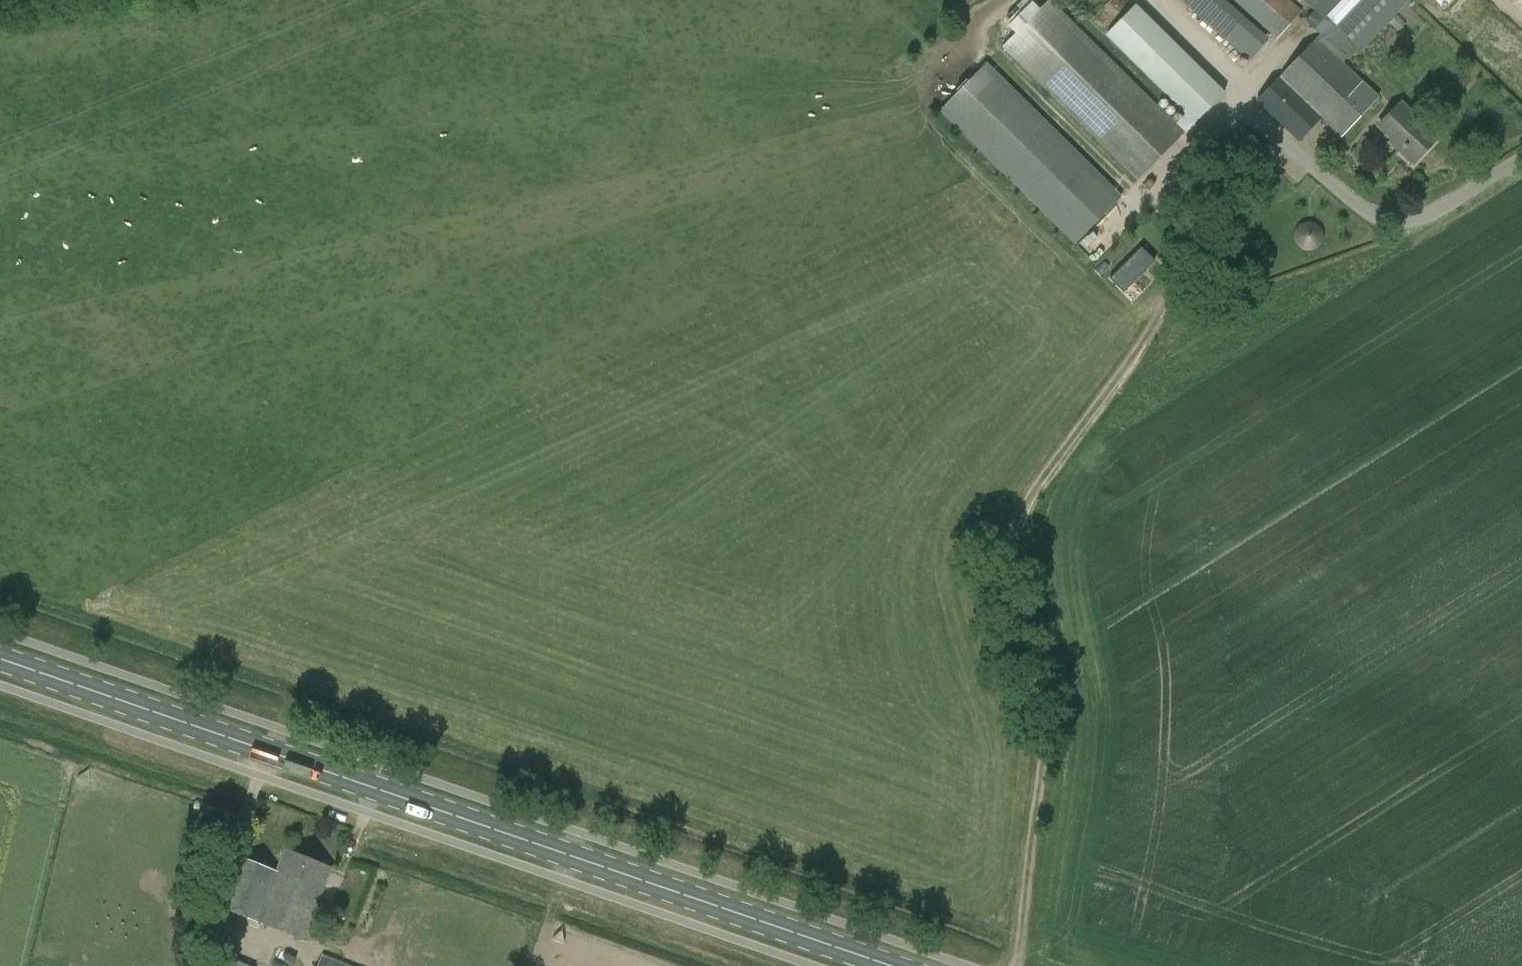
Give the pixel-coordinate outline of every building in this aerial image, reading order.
[(1003,47),(1138,179),(1186,130),(1053,0),(1049,0),(1003,47)] [(1269,40),(1224,0),(1179,0),(1249,63),(1269,40)] [(1303,11),(1291,0),(1231,0),(1277,41),(1303,11)] [(1410,0),(1302,0),(1329,26),(1338,34),(1359,54),(1410,0)] [(1225,92),(1136,4),(1107,34),(1195,122),(1225,92)] [(1338,34),(1329,26),(1256,101),(1300,143),(1322,119),(1342,139),(1380,97),(1344,63),(1355,51),(1338,34)] [(940,110),(1075,244),(1121,197),(985,64),(940,110)] [(1414,164),(1438,139),(1401,104),(1380,126),(1395,141),(1392,144),(1414,164)] [(1294,229),(1293,234),(1293,240),(1294,245),(1298,249),(1302,251),(1307,252),(1312,252),(1317,250),(1320,246),(1323,242),(1324,237),(1323,232),(1320,228),(1317,224),(1312,222),(1307,221),(1302,222),(1298,225),(1294,229)] [(1141,233),(1105,271),(1119,285),(1156,247),(1141,233)] [(304,939),(332,869),(287,850),(278,873),(241,858),(222,906),(304,939)] [(237,959),(238,945),(225,943),(224,957),(237,959)] [(324,955),(319,965),(353,965),(324,955)]
